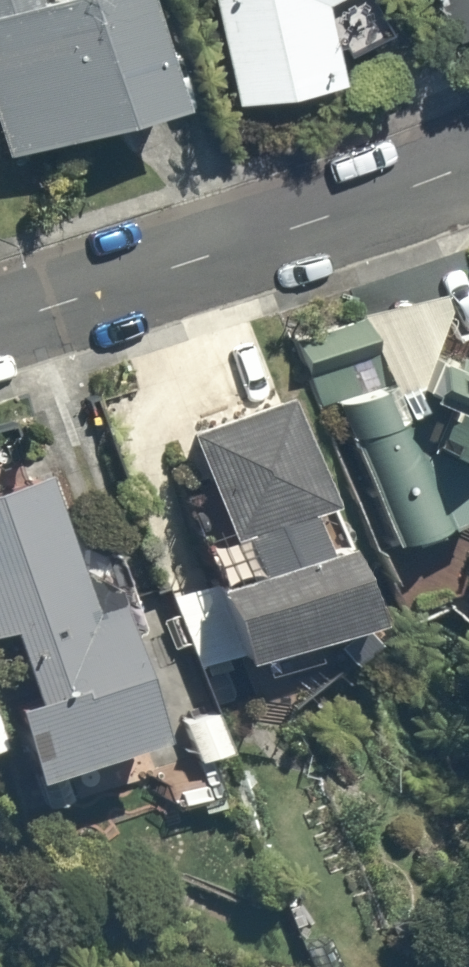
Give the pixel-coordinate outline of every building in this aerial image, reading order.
[(162,103),(140,0),(0,0),(0,137),(162,103)] [(227,85),(325,63),(311,0),(208,0),(227,85)] [(445,20),(468,9),(468,0),(435,0),(445,20)] [(379,377),(333,391),(378,544),(468,517),(455,473),(411,486),(379,377)] [(275,399),(176,430),(210,534),(188,541),(223,648),(343,610),(275,399)] [(0,487),(0,645),(11,684),(0,687),(0,735),(8,763),(131,728),(131,725),(133,724),(96,595),(70,602),(35,477),(0,487)] [(199,692),(162,709),(188,764),(225,746),(199,692)]
